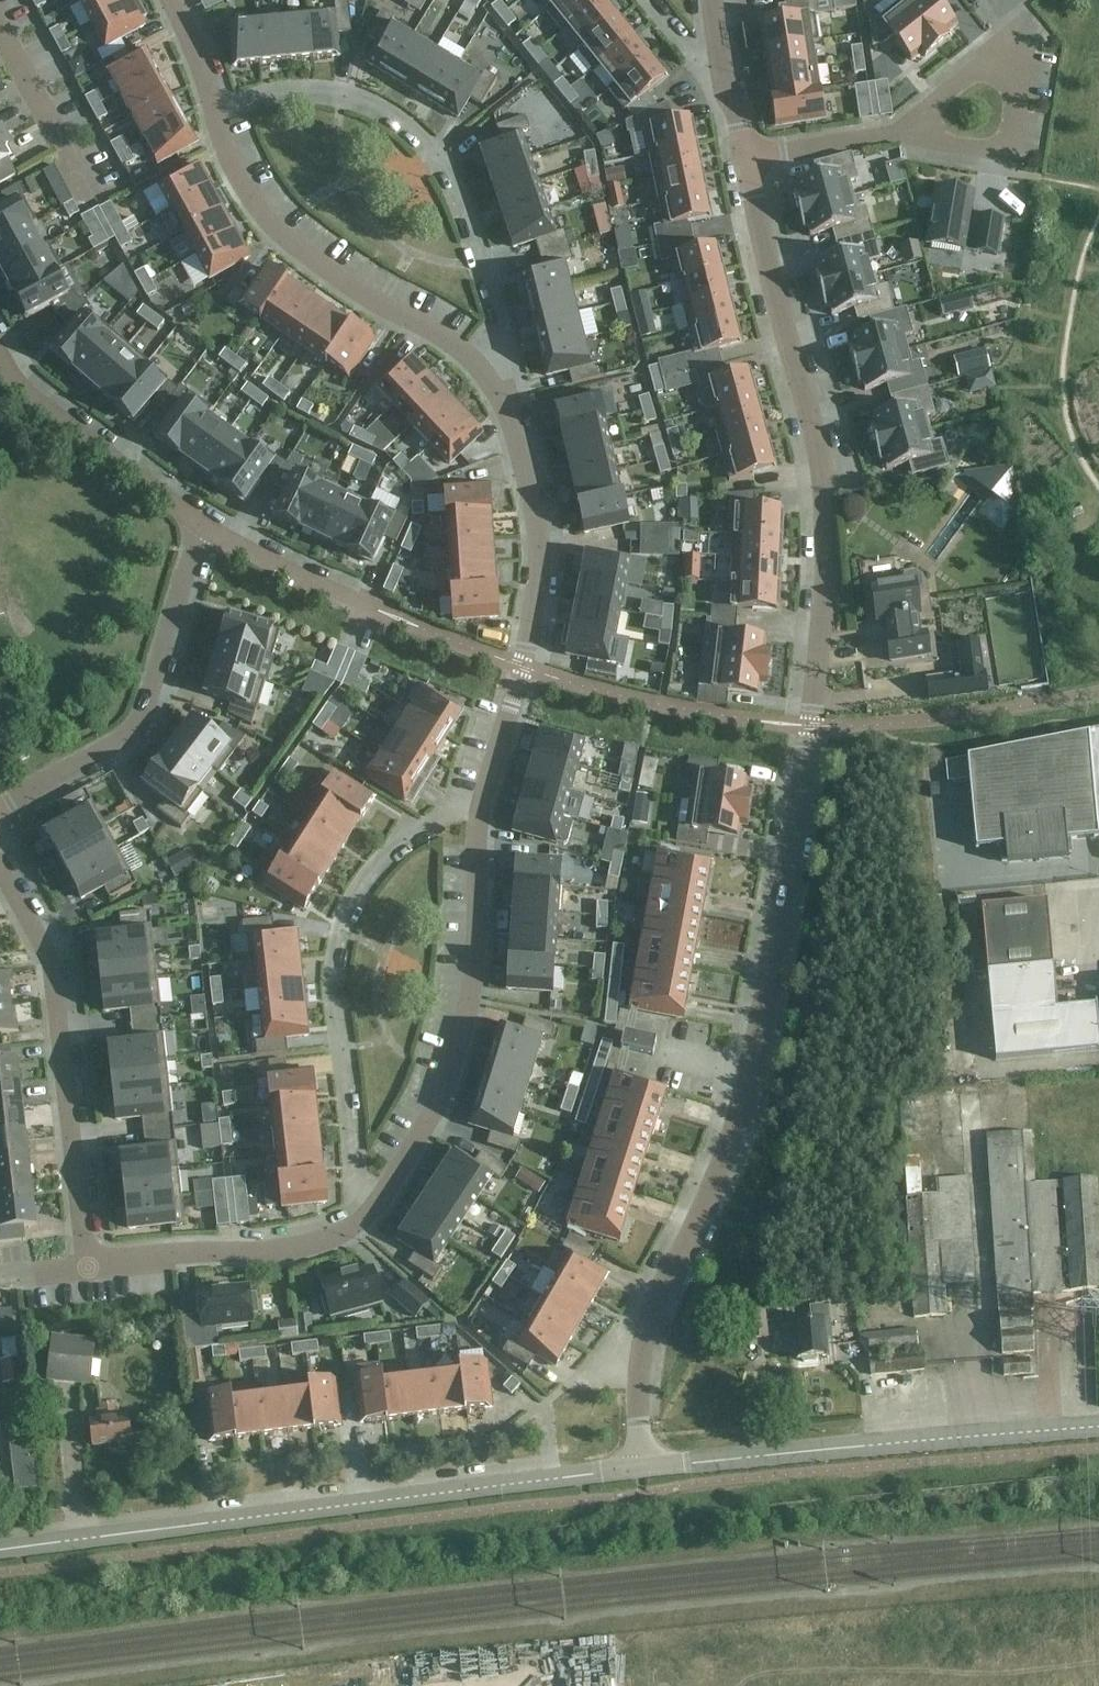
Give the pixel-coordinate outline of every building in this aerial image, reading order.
[(44,0),(31,0),(36,9),(46,4),(44,0)] [(130,0),(80,0),(79,0),(92,24),(131,2),(130,0)] [(482,0),(466,0),(465,2),(476,9),(482,0)] [(490,7),(498,18),(507,11),(499,0),(490,7)] [(526,1),(525,0),(506,0),(503,2),(508,10),(526,1)] [(551,7),(545,12),(546,12),(561,0),(546,0),(551,7)] [(546,12),(561,32),(601,0),(561,0),(546,12)] [(561,32),(562,33),(568,28),(582,46),(576,51),(577,51),(619,18),(605,0),(601,0),(561,32)] [(847,0),(825,0),(827,14),(849,11),(847,0)] [(936,3),(940,0),(902,0),(900,2),(937,48),(949,38),(946,34),(955,26),(936,3)] [(819,41),(815,15),(813,16),(811,1),(785,5),(787,20),(762,24),(766,49),(819,41)] [(144,26),(131,2),(92,24),(105,48),(144,26)] [(339,48),(338,34),(352,32),(349,2),(335,3),(335,12),(309,15),(313,59),(332,57),(332,56),(340,56),(339,48)] [(937,48),(900,2),(880,18),(877,14),(869,21),(873,47),(883,46),(894,37),(913,61),(922,53),(925,57),(937,48)] [(389,76),(412,38),(389,24),(394,17),(382,10),(366,36),(377,43),(366,62),(389,76)] [(507,28),(515,21),(507,11),(498,18),(507,28)] [(313,59),(309,15),(282,17),(287,61),(313,59)] [(287,61),(282,17),(256,19),(260,64),(287,61)] [(593,71),(635,37),(637,35),(636,35),(634,37),(619,18),(577,51),(593,71)] [(260,64),(256,19),(229,22),(233,58),(234,66),(241,65),(260,64)] [(65,38),(59,27),(49,32),(55,44),(65,38)] [(608,90),(650,57),(635,38),(637,36),(637,35),(635,37),(593,71),(593,72),(599,67),(614,85),(608,90)] [(71,50),(65,38),(55,44),(62,55),(71,50)] [(412,90),(435,52),(412,38),(389,76),(412,90)] [(539,50),(531,39),(522,46),(530,57),(539,50)] [(815,67),(811,43),(819,42),(819,41),(766,49),(770,73),(767,74),(767,75),(815,67)] [(864,59),(862,46),(851,48),(853,61),(864,59)] [(158,73),(145,49),(106,70),(119,94),(158,73)] [(547,60),(539,50),(530,57),(539,67),(547,60)] [(434,104),(457,66),(435,52),(412,90),(434,104)] [(909,85),(921,76),(904,54),(892,63),(909,85)] [(658,107),(647,93),(667,77),(650,57),(608,90),(625,111),(626,110),(634,119),(658,107)] [(866,73),(864,59),(853,61),(855,74),(866,73)] [(547,60),(539,67),(546,76),(555,69),(547,60)] [(481,106),(497,79),(485,72),(480,79),(457,66),(434,104),(458,118),(469,98),(481,106)] [(819,91),(815,67),(767,75),(770,75),(773,98),(773,99),(819,92),(819,91)] [(171,96),(158,73),(119,94),(132,117),(171,96)] [(570,89),(562,78),(553,85),(562,96),(570,89)] [(889,92),(887,81),(874,83),(876,94),(889,92)] [(869,95),(868,84),(854,86),(856,97),(869,95)] [(579,99),(570,89),(562,96),(570,106),(579,99)] [(101,104),(95,92),(85,98),(91,109),(101,104)] [(824,119),(819,92),(773,99),(777,126),(824,119)] [(184,119),(171,96),(132,117),(145,140),(184,119)] [(896,96),(862,101),(867,137),(901,132),(896,96)] [(107,116),(101,104),(91,109),(98,121),(107,116)] [(530,158),(521,133),(530,130),(525,117),(496,126),(500,139),(487,144),(479,147),(482,154),(488,172),(530,158)] [(197,143),(184,119),(145,140),(158,164),(197,143)] [(696,145),(691,120),(651,128),(656,152),(649,154),(649,155),(696,145)] [(612,144),(607,132),(597,136),(602,148),(612,144)] [(0,138),(0,183),(15,175),(9,162),(15,159),(3,136),(0,138)] [(126,150),(120,139),(110,144),(117,156),(126,150)] [(603,151),(609,166),(630,157),(624,142),(603,151)] [(701,168),(696,145),(649,155),(654,178),(701,168),(704,168),(704,167),(701,168)] [(133,162),(126,150),(117,156),(123,167),(133,162)] [(597,165),(594,152),(583,154),(586,167),(597,165)] [(798,211),(854,196),(850,182),(858,180),(851,154),(822,162),(826,175),(795,183),(797,191),(793,192),(798,211)] [(538,183),(530,158),(488,172),(496,197),(538,183)] [(210,188),(201,171),(200,171),(197,164),(190,168),(189,168),(158,185),(171,209),(210,188)] [(599,178),(597,165),(586,167),(588,180),(599,178)] [(44,171),(50,183),(60,178),(54,166),(44,171)] [(605,172),(608,185),(625,181),(622,168),(605,172)] [(704,168),(701,168),(654,178),(658,202),(706,192),(701,169),(704,168)] [(547,208),(538,183),(496,197),(505,222),(547,208)] [(36,221),(23,197),(27,196),(20,184),(0,195),(0,241),(36,221)] [(621,199),(618,186),(608,188),(610,201),(621,199)] [(223,211),(210,188),(171,209),(184,232),(223,211)] [(997,255),(1002,221),(981,217),(980,220),(969,218),(973,194),(938,188),(929,244),(964,250),(965,247),(975,249),(975,252),(997,255)] [(690,237),(687,222),(711,217),(706,192),(658,202),(663,226),(655,228),(658,245),(690,237)] [(866,207),(857,209),(854,196),(798,211),(804,230),(808,229),(810,237),(840,228),(844,241),(873,233),(866,207)] [(79,213),(73,201),(63,206),(69,218),(79,213)] [(555,234),(547,208),(505,222),(511,241),(511,240),(513,248),(521,245),(534,241),(539,254),(568,245),(564,231),(555,234)] [(235,234),(223,211),(184,232),(196,255),(235,234)] [(30,226),(37,222),(36,221),(0,241),(0,267),(1,270),(0,270),(0,271),(49,244),(48,243),(41,247),(30,226)] [(127,233),(122,223),(110,230),(115,240),(127,233)] [(179,226),(167,233),(179,255),(192,248),(179,226)] [(109,242),(104,232),(88,241),(93,250),(109,242)] [(120,249),(132,243),(127,233),(115,240),(120,249)] [(870,276),(870,275),(867,263),(880,259),(873,233),(844,241),(847,254),(817,262),(819,270),(815,271),(820,290),(870,276)] [(248,258),(244,251),(235,234),(196,255),(209,279),(241,262),(248,258)] [(693,253),(690,237),(658,245),(662,262),(670,260),(676,284),(723,272),(717,247),(693,253)] [(61,267),(49,244),(0,271),(0,272),(2,271),(14,293),(61,267)] [(570,288),(563,262),(572,260),(568,245),(539,254),(542,267),(520,272),(527,299),(570,288)] [(630,283),(642,282),(640,266),(628,268),(630,283)] [(80,301),(73,292),(67,295),(55,272),(62,268),(61,267),(14,293),(27,317),(49,305),(60,318),(80,301)] [(261,319),(286,282),(269,271),(263,267),(259,274),(258,274),(238,304),(261,319)] [(150,280),(144,269),(134,274),(141,286),(150,280)] [(729,294),(723,272),(676,284),(676,285),(684,283),(690,304),(682,306),(682,307),(732,294),(729,294)] [(877,317),(895,312),(894,312),(887,286),(879,288),(875,274),(870,275),(870,276),(820,290),(825,309),(829,308),(832,315),(862,307),(865,320),(877,317)] [(157,292),(150,280),(141,286),(147,297),(157,292)] [(283,334),(308,297),(286,282),(261,319),(283,334)] [(576,314),(570,288),(527,299),(534,324),(576,314)] [(624,302),(621,289),(610,292),(614,305),(624,302)] [(732,295),(732,294),(682,307),(688,330),(735,318),(729,296),(732,295)] [(588,310),(609,307),(608,295),(586,298),(588,310)] [(305,348),(329,312),(308,297),(283,334),(305,348)] [(636,318),(651,315),(649,307),(645,308),(642,297),(632,300),(636,318)] [(73,368),(108,328),(88,310),(91,307),(83,298),(80,301),(60,318),(70,330),(52,351),(73,368)] [(628,315),(624,302),(614,305),(617,317),(628,315)] [(147,323),(153,314),(143,306),(136,315),(147,323)] [(909,350),(905,337),(913,335),(906,308),(894,312),(895,312),(877,317),(881,329),(850,337),(852,345),(848,346),(853,365),(909,350)] [(327,363),(351,326),(329,312),(305,348),(327,363)] [(157,331),(164,322),(153,314),(147,323),(157,331)] [(583,339),(576,314),(534,324),(540,350),(583,339)] [(653,322),(651,315),(636,318),(641,337),(652,334),(649,323),(653,322)] [(741,343),(735,318),(688,330),(694,355),(741,343)] [(369,348),(373,342),(367,337),(351,326),(327,363),(349,378),(369,349),(369,348)] [(91,388),(128,345),(108,328),(73,368),(92,385),(90,387),(91,388)] [(589,365),(583,339),(540,350),(547,376),(569,371),(572,384),(602,377),(598,363),(589,365)] [(113,403),(148,362),(128,345),(91,388),(93,386),(113,403)] [(229,366),(236,357),(225,349),(218,358),(229,366)] [(975,374),(991,370),(985,349),(969,354),(975,374)] [(928,387),(921,361),(912,364),(909,350),(853,365),(859,384),(863,383),(865,391),(895,383),(898,395),(928,387)] [(395,406),(427,376),(414,362),(408,356),(376,386),(395,406)] [(239,374),(246,365),(236,357),(229,366),(239,374)] [(161,410),(177,389),(168,381),(169,380),(148,362),(113,403),(133,421),(150,401),(161,410)] [(756,397),(749,372),(726,378),(721,363),(696,370),(700,385),(697,395),(700,404),(707,411),(717,408),(756,397)] [(662,379),(659,366),(648,369),(652,381),(662,379)] [(445,395),(427,376),(395,406),(413,425),(445,395)] [(273,395),(279,386),(269,378),(262,387),(273,395)] [(666,391),(662,379),(652,381),(655,394),(666,391)] [(206,382),(196,398),(214,410),(224,394),(206,382)] [(258,392),(247,384),(240,393),(251,401),(258,392)] [(329,384),(305,427),(326,438),(350,395),(329,384)] [(180,455),(206,417),(184,402),(190,393),(180,385),(177,389),(161,410),(172,418),(157,439),(180,455)] [(290,394),(279,386),(273,395),(283,403),(290,394)] [(870,425),(875,444),(930,429),(926,416),(935,413),(928,387),(898,395),(902,408),(872,416),(874,424),(870,425)] [(268,400),(258,392),(251,401),(262,408),(268,400)] [(605,420),(598,393),(563,401),(564,402),(556,404),(557,411),(561,430),(605,420)] [(463,414),(445,395),(413,425),(431,444),(463,414)] [(653,408),(649,395),(638,399),(642,411),(653,408)] [(762,419),(756,397),(717,408),(723,430),(715,432),(716,433),(765,419),(765,418),(762,419)] [(308,416),(313,406),(301,400),(296,410),(308,416)] [(656,421),(653,408),(642,411),(646,424),(656,421)] [(482,434),(476,428),(477,428),(463,414),(431,444),(450,464),(476,440),(482,434)] [(199,472),(228,433),(206,417),(180,455),(200,470),(199,472)] [(766,420),(765,419),(716,433),(722,456),(769,443),(763,420),(766,420)] [(610,446),(605,420),(561,430),(567,456),(610,446)] [(361,443),(366,433),(354,428),(349,438),(361,443)] [(671,444),(681,441),(678,428),(667,431),(671,444)] [(942,440),(934,443),(930,429),(875,444),(880,463),(884,462),(886,470),(917,462),(920,474),(949,466),(942,440)] [(222,485),(254,442),(253,441),(248,447),(228,433),(199,472),(200,473),(202,470),(222,485)] [(373,449),(378,439),(366,433),(361,443),(373,449)] [(948,458),(969,456),(969,450),(989,449),(988,438),(947,440),(948,458)] [(674,457),(685,454),(681,441),(671,444),(674,457)] [(273,486),(286,464),(276,457),(254,442),(222,485),(245,501),(261,479),(273,486)] [(776,468),(769,443),(722,456),(729,481),(776,468)] [(360,462),(364,452),(352,446),(348,457),(360,462)] [(616,471),(610,446),(567,456),(573,481),(616,471)] [(667,459),(664,446),(653,449),(657,462),(667,459)] [(372,468),(376,458),(364,452),(360,462),(372,468)] [(620,456),(621,471),(653,469),(652,454),(620,456)] [(410,464),(400,455),(392,462),(401,472),(410,464)] [(671,472),(667,459),(657,462),(660,475),(671,472)] [(300,528),(323,479),(298,468),(297,470),(286,464),(273,486),(286,494),(275,517),(300,528)] [(419,474),(410,464),(401,472),(410,481),(419,474)] [(622,497),(616,471),(573,481),(579,507),(622,497)] [(658,477),(626,484),(629,499),(661,492),(658,477)] [(323,542),(343,498),(320,487),(324,480),(323,479),(300,528),(323,539),(322,542),(323,542)] [(491,512),(490,492),(489,492),(489,485),(481,485),(445,488),(447,515),(491,512)] [(687,499),(687,486),(676,486),(676,499),(679,499),(687,499)] [(411,490),(412,503),(423,503),(424,503),(423,489),(411,490)] [(1021,514),(1018,489),(993,492),(997,517),(1021,514)] [(781,537),(782,511),(754,510),(755,492),(729,495),(728,509),(727,535),(781,537)] [(628,524),(622,497),(579,507),(583,526),(584,526),(585,533),(593,531),(593,532),(628,524)] [(348,550),(371,502),(370,501),(366,508),(343,498),(323,542),(325,540),(348,550)] [(687,499),(679,499),(680,520),(691,520),(691,499),(687,499)] [(396,543),(407,519),(395,513),(371,502),(348,550),(373,562),(384,537),(396,543)] [(424,516),(423,503),(412,503),(413,517),(424,516)] [(493,538),(491,512),(447,515),(448,541),(493,538)] [(416,541),(421,529),(411,525),(406,537),(416,541)] [(679,542),(680,528),(669,528),(668,541),(679,542)] [(684,543),(699,544),(700,534),(685,533),(684,543)] [(780,560),(781,537),(727,535),(721,534),(720,547),(732,547),(732,559),(783,561),(783,560),(780,560)] [(411,554),(416,541),(406,537),(401,549),(411,554)] [(495,564),(493,538),(448,541),(450,567),(495,564)] [(679,555),(679,542),(668,541),(668,555),(679,555)] [(625,585),(630,558),(595,552),(587,550),(586,558),(585,558),(582,577),(625,585)] [(685,581),(700,581),(700,557),(686,557),(685,581)] [(783,562),(783,561),(732,559),(731,582),(779,584),(780,561),(783,562)] [(496,591),(495,564),(450,567),(452,594),(496,591)] [(398,583),(403,570),(393,566),(388,578),(398,583)] [(887,639),(891,662),(930,656),(926,633),(920,634),(917,615),(920,615),(917,595),(923,587),(921,579),(914,574),(905,574),(900,582),(872,586),(876,621),(887,620),(890,638),(887,639)] [(620,611),(625,585),(582,577),(577,603),(620,611)] [(393,595),(398,583),(388,578),(383,590),(393,595)] [(400,609),(411,586),(402,581),(391,604),(400,609)] [(778,610),(779,584),(731,582),(731,584),(734,584),(732,609),(711,607),(710,620),(736,623),(738,609),(778,610)] [(498,610),(496,591),(452,594),(454,621),(490,618),(498,617),(497,610),(498,610)] [(615,637),(620,611),(577,603),(572,628),(615,637)] [(672,620),(674,607),(663,606),(661,619),(672,620)] [(272,657),(280,631),(229,616),(221,642),(272,657)] [(671,633),(672,620),(661,619),(660,632),(671,633)] [(764,652),(765,640),(735,636),(736,623),(710,620),(709,634),(720,635),(716,662),(767,668),(769,653),(764,652)] [(610,663),(615,637),(572,628),(566,655),(588,659),(586,673),(616,679),(618,665),(610,663)] [(257,679),(264,656),(272,658),(272,657),(221,642),(213,667),(265,683),(265,681),(257,679)] [(987,694),(980,642),(958,644),(962,675),(953,676),(956,698),(987,694)] [(323,678),(327,667),(315,662),(310,672),(323,678)] [(765,683),(767,668),(716,662),(713,689),(699,687),(697,701),(727,706),(729,691),(759,695),(760,682),(765,683)] [(651,673),(663,676),(665,666),(652,664),(651,673)] [(265,683),(213,667),(205,693),(231,701),(228,714),(251,726),(256,708),(257,709),(265,683)] [(335,683),(339,672),(327,667),(323,678),(335,683)] [(358,680),(346,675),(341,686),(354,691),(358,680)] [(366,696),(370,686),(358,680),(354,691),(366,696)] [(448,734),(462,711),(425,687),(410,710),(448,734)] [(329,721),(336,710),(327,704),(320,715),(329,721)] [(433,757),(448,734),(410,710),(396,733),(433,757)] [(341,759),(351,745),(339,737),(351,720),(340,712),(318,743),(341,759)] [(321,732),(329,721),(320,715),(312,726),(321,732)] [(235,752),(246,737),(222,725),(214,736),(193,719),(176,740),(174,738),(174,739),(176,741),(219,774),(235,752)] [(577,767),(585,741),(550,731),(542,729),(540,736),(535,755),(577,767)] [(1089,734),(1098,831),(1098,830),(1098,732),(1089,734)] [(419,779),(433,757),(396,733),(382,755),(419,779)] [(1064,841),(1098,838),(1098,831),(1089,734),(967,758),(945,763),(947,783),(970,781),(976,849),(1000,847),(1002,861),(1065,855),(1064,841)] [(219,774),(176,741),(174,739),(173,739),(176,741),(160,762),(203,794),(197,789),(212,769),(218,774),(219,774)] [(632,780),(638,748),(625,745),(618,777),(632,780)] [(405,802),(419,779),(382,755),(367,778),(405,802)] [(577,767),(535,755),(528,781),(570,792),(577,767)] [(748,810),(750,795),(745,794),(747,782),(717,778),(719,763),(689,758),(686,773),(694,774),(689,801),(748,810)] [(291,776),(298,765),(289,759),(282,770),(291,776)] [(653,777),(656,764),(643,761),(641,774),(653,777)] [(203,794),(160,762),(143,783),(165,800),(157,810),(181,829),(190,817),(187,815),(203,794)] [(283,787),(291,776),(282,770),(274,781),(283,787)] [(295,804),(307,779),(294,774),(283,799),(295,804)] [(370,804),(374,798),(368,793),(338,774),(323,797),(360,821),(371,804),(370,804)] [(629,794),(632,781),(621,779),(619,792),(629,794)] [(570,792),(528,781),(521,806),(563,818),(570,792)] [(56,852),(105,825),(85,789),(58,804),(65,816),(50,824),(43,828),(47,835),(46,835),(56,852)] [(233,801),(246,810),(254,800),(241,791),(233,801)] [(346,843),(360,821),(323,797),(309,819),(346,843)] [(745,825),(748,810),(689,801),(685,828),(678,826),(676,840),(706,845),(708,832),(738,836),(740,824),(745,825)] [(261,820),(269,809),(259,803),(252,814),(261,820)] [(556,843),(565,845),(568,842),(573,825),(572,820),(563,818),(521,806),(515,825),(516,825),(514,832),(521,834),(521,835),(556,844),(556,843)] [(649,810),(634,808),(632,823),(647,825),(649,810)] [(270,837),(278,824),(267,817),(259,830),(270,837)] [(621,833),(624,820),(613,818),(610,831),(621,833)] [(149,831),(143,819),(133,824),(139,836),(149,831)] [(332,865),(346,843),(309,819),(295,841),(332,865)] [(244,840),(251,829),(242,823),(234,834),(244,840)] [(68,875),(117,848),(105,825),(56,852),(68,875)] [(236,851),(244,840),(234,834),(227,845),(236,851)] [(243,868),(261,845),(251,837),(234,861),(243,868)] [(318,887),(332,865),(295,841),(280,863),(318,887)] [(137,884),(117,848),(68,875),(77,892),(78,892),(81,899),(88,895),(89,895),(103,887),(110,899),(137,884)] [(621,867),(624,854),(613,851),(610,864),(621,867)] [(685,1005),(712,861),(659,852),(630,1010),(677,1019),(677,1018),(682,1019),(683,1015),(685,1004),(685,1005)] [(179,855),(167,862),(176,879),(188,872),(179,855)] [(559,887),(561,860),(525,857),(517,857),(516,864),(515,884),(559,887)] [(318,887),(280,863),(266,886),(296,906),(296,905),(303,910),(307,903),(307,904),(318,887)] [(618,880),(621,867),(610,864),(608,877),(618,880)] [(557,913),(559,887),(515,884),(513,910),(557,913)] [(984,938),(1049,931),(1046,901),(981,907),(984,938)] [(607,916),(608,903),(596,903),(596,916),(607,916)] [(555,939),(557,913),(513,910),(511,936),(555,939)] [(154,953),(150,912),(119,915),(121,929),(104,931),(96,932),(97,939),(99,959),(154,953)] [(204,936),(223,934),(222,914),(202,916),(204,936)] [(607,930),(607,916),(596,916),(596,929),(607,930)] [(299,957),(297,938),(296,930),(288,931),(274,932),(273,919),(242,922),(244,936),(252,935),(255,962),(299,957)] [(1049,931),(984,938),(987,973),(1052,967),(1049,931)] [(553,966),(555,939),(511,936),(509,963),(553,966)] [(206,941),(207,954),(225,952),(224,939),(206,941)] [(623,960),(624,946),(613,945),(612,958),(623,960)] [(201,961),(199,947),(188,949),(190,962),(201,961)] [(157,979),(154,953),(99,959),(102,985),(157,979)] [(604,970),(605,957),(594,955),(593,969),(604,970)] [(302,983),(299,957),(255,962),(258,988),(302,983)] [(621,973),(623,960),(612,958),(610,971),(621,973)] [(552,993),(553,966),(509,963),(508,982),(508,989),(516,990),(552,993)] [(1052,967),(987,973),(995,1063),(1098,1053),(1098,1039),(1096,1006),(1056,1010),(1052,967)] [(602,983),(604,970),(593,969),(591,982),(602,983)] [(620,986),(621,973),(610,971),(609,985),(620,986)] [(0,974),(0,1003),(10,1002),(7,973),(0,974)] [(162,1020),(157,979),(102,985),(104,1004),(105,1012),(113,1011),(130,1009),(131,1023),(162,1020)] [(222,992),(220,979),(209,980),(211,993),(222,992)] [(305,1009),(302,983),(258,988),(261,1014),(305,1009)] [(618,999),(620,986),(609,985),(607,998),(618,999)] [(223,1005),(222,992),(211,993),(212,1006),(223,1005)] [(974,993),(976,1016),(989,1015),(987,993),(974,993)] [(170,1021),(181,1020),(178,995),(167,997),(170,1021)] [(617,1012),(618,999),(607,998),(606,1011),(617,1012)] [(0,1003),(0,1033),(14,1032),(10,1002),(0,1003)] [(307,1029),(305,1009),(261,1014),(264,1041),(255,1042),(257,1056),(287,1052),(286,1039),(300,1037),(308,1036),(307,1029)] [(615,1025),(617,1012),(606,1011),(604,1024),(615,1025)] [(535,1062),(543,1037),(551,1039),(555,1026),(526,1017),(522,1030),(501,1023),(493,1049),(535,1062)] [(166,1061),(162,1020),(131,1023),(133,1038),(116,1039),(116,1040),(108,1041),(109,1048),(111,1067),(166,1061)] [(621,1049),(653,1056),(656,1040),(624,1033),(621,1049)] [(606,1064),(610,1051),(600,1048),(596,1060),(606,1064)] [(535,1062),(493,1049),(485,1074),(527,1087),(535,1062)] [(213,1069),(211,1056),(200,1057),(202,1071),(213,1069)] [(20,1083),(17,1059),(0,1061),(0,1086),(20,1083)] [(602,1076),(606,1064),(596,1060),(592,1073),(602,1076)] [(169,1087),(166,1061),(111,1067),(114,1094),(169,1087)] [(315,1097),(313,1075),(312,1075),(312,1070),(304,1071),(268,1075),(271,1102),(315,1097)] [(619,1242),(662,1103),(667,1089),(662,1087),(616,1072),(568,1226),(619,1242)] [(598,1089),(602,1076),(592,1073),(587,1085),(598,1089)] [(203,1074),(178,1076),(179,1090),(204,1088),(203,1074)] [(520,1113),(527,1087),(485,1074),(477,1100),(520,1113)] [(22,1107),(20,1083),(0,1086),(0,1110),(22,1107)] [(594,1101),(598,1089),(587,1085),(583,1098),(594,1101)] [(575,1102),(579,1090),(569,1086),(564,1099),(575,1102)] [(174,1129),(169,1087),(114,1094),(116,1113),(117,1120),(125,1119),(125,1120),(142,1118),(143,1132),(174,1129)] [(234,1106),(233,1093),(222,1094),(223,1107),(234,1106)] [(318,1123),(315,1097),(271,1102),(274,1128),(318,1123)] [(590,1114),(594,1101),(583,1098),(579,1110),(590,1114)] [(571,1115),(575,1102),(564,1099),(560,1111),(571,1115)] [(512,1138),(520,1113),(477,1100),(469,1126),(491,1132),(487,1145),(516,1154),(520,1141),(512,1138)] [(963,1122),(960,1105),(909,1114),(912,1131),(963,1122)] [(25,1131),(22,1107),(0,1110),(0,1133),(25,1131)] [(586,1126),(590,1114),(579,1110),(575,1123),(586,1126)] [(231,1133),(229,1120),(218,1121),(220,1134),(231,1133)] [(321,1149),(318,1123),(274,1128),(277,1154),(321,1149)] [(178,1170),(174,1129),(143,1132),(145,1146),(128,1148),(120,1149),(121,1157),(123,1176),(178,1170)] [(28,1154),(25,1131),(0,1133),(0,1157),(28,1154)] [(232,1146),(231,1133),(220,1134),(221,1147),(232,1146)] [(1032,1133),(986,1135),(986,1141),(1002,1355),(1034,1353),(1030,1311),(1034,1311),(1033,1295),(1063,1293),(1063,1292),(1070,1292),(1070,1293),(1098,1291),(1098,1214),(1097,1179),(1062,1182),(1069,1280),(1062,1280),(1055,1183),(1034,1184),(1032,1133)] [(218,1171),(219,1144),(185,1142),(184,1169),(218,1171)] [(324,1176),(321,1149),(277,1154),(279,1181),(324,1176)] [(500,1180),(507,1168),(482,1151),(474,1163),(463,1155),(462,1155),(456,1151),(451,1157),(440,1173),(478,1198),(492,1175),(500,1180)] [(30,1178),(28,1154),(0,1157),(0,1181),(30,1178)] [(968,1178),(939,1180),(935,1180),(937,1194),(921,1196),(918,1156),(902,1157),(913,1319),(947,1316),(945,1286),(975,1284),(968,1178)] [(181,1196),(178,1170),(123,1176),(126,1202),(181,1196)] [(478,1198),(440,1173),(426,1195),(463,1220),(478,1198)] [(326,1195),(324,1176),(279,1181),(282,1208),(318,1204),(318,1203),(326,1202),(325,1195),(326,1195)] [(530,1186),(539,1192),(545,1183),(536,1177),(530,1186)] [(33,1201),(30,1178),(0,1181),(0,1205),(33,1201)] [(246,1189),(245,1178),(231,1179),(233,1190),(246,1189)] [(226,1191),(225,1180),(212,1182),(213,1193),(226,1191)] [(247,1200),(246,1189),(233,1190),(234,1201),(247,1200)] [(229,1222),(226,1191),(213,1193),(216,1223),(229,1222)] [(463,1220),(426,1195),(411,1217),(449,1242),(463,1220)] [(184,1223),(181,1196),(126,1202),(128,1222),(129,1229),(137,1228),(184,1223)] [(0,1205),(0,1243),(36,1239),(35,1226),(36,1226),(33,1201),(0,1205)] [(434,1264),(449,1242),(411,1217),(401,1233),(397,1240),(404,1244),(415,1252),(408,1264),(433,1281),(441,1269),(434,1264)] [(500,1241),(505,1232),(494,1225),(488,1233),(500,1241)] [(508,1249),(515,1238),(506,1232),(505,1232),(500,1241),(498,1243),(508,1249)] [(595,1298),(605,1281),(604,1281),(608,1274),(601,1270),(589,1263),(596,1251),(569,1236),(562,1248),(570,1252),(557,1276),(595,1298)] [(500,1260),(508,1249),(498,1243),(491,1254),(500,1260)] [(509,1279),(516,1268),(507,1262),(499,1273),(509,1279)] [(382,1304),(372,1268),(321,1282),(326,1297),(321,1298),(326,1315),(330,1314),(331,1318),(382,1304)] [(501,1290),(509,1279),(499,1273),(492,1283),(501,1290)] [(582,1321),(595,1298),(557,1276),(543,1299),(582,1321)] [(514,1278),(500,1301),(522,1314),(535,1290),(514,1278)] [(414,1318),(427,1303),(405,1283),(391,1298),(414,1318)] [(217,1346),(215,1327),(252,1322),(251,1314),(258,1313),(256,1294),(249,1295),(248,1287),(198,1292),(201,1317),(183,1319),(187,1350),(217,1346)] [(569,1344),(582,1321),(543,1299),(530,1321),(569,1344)] [(764,1304),(745,1306),(748,1339),(767,1338),(764,1304)] [(815,1359),(829,1358),(827,1341),(833,1340),(831,1324),(837,1323),(835,1306),(829,1307),(829,1304),(809,1306),(811,1323),(792,1325),(796,1361),(801,1360),(804,1364),(813,1363),(815,1359)] [(1,1327),(13,1326),(11,1308),(0,1309),(0,1315),(1,1327)] [(962,1327),(976,1327),(977,1311),(963,1310),(962,1327)] [(559,1360),(569,1344),(530,1321),(517,1345),(509,1340),(502,1353),(529,1368),(536,1356),(548,1363),(555,1367),(559,1360)] [(443,1338),(442,1327),(429,1328),(430,1339),(443,1338)] [(430,1339),(429,1328),(416,1330),(417,1341),(430,1339)] [(871,1376),(925,1371),(923,1350),(918,1351),(915,1329),(859,1335),(859,1343),(868,1353),(871,1376)] [(391,1344),(390,1333),(377,1335),(378,1346),(391,1344)] [(378,1346),(377,1335),(363,1336),(365,1347),(378,1346)] [(89,1384),(94,1342),(53,1338),(48,1379),(89,1384)] [(1072,1398),(1084,1398),(1082,1338),(1070,1338),(1072,1398)] [(319,1353),(317,1342),(304,1343),(305,1355),(319,1353)] [(305,1355),(304,1343),(291,1345),(292,1356),(305,1355)] [(226,1358),(225,1347),(212,1348),(213,1359),(226,1358)] [(266,1359),(265,1348),(252,1350),(253,1361),(266,1359)] [(253,1361),(252,1350),(238,1351),(240,1362),(253,1361)] [(21,1383),(19,1359),(0,1361),(2,1385),(21,1383)] [(1029,1359),(1003,1361),(1004,1377),(1026,1375),(1026,1376),(1030,1375),(1029,1359)] [(491,1399),(487,1364),(460,1367),(465,1411),(485,1409),(485,1408),(492,1407),(491,1399)] [(465,1411),(460,1367),(434,1370),(439,1414),(465,1411)] [(439,1414),(434,1370),(408,1373),(413,1417),(439,1414)] [(413,1417),(408,1373),(381,1376),(387,1420),(413,1417)] [(387,1420),(381,1376),(354,1380),(359,1415),(360,1423),(367,1422),(368,1423),(387,1420)] [(511,1395),(520,1385),(512,1378),(503,1388),(511,1395)] [(340,1418),(336,1382),(309,1385),(314,1429),(333,1427),(341,1426),(340,1418)] [(314,1429),(309,1385),(283,1388),(288,1433),(314,1429)] [(288,1433),(283,1388),(257,1391),(262,1436),(288,1433)] [(262,1436),(257,1391),(230,1395),(236,1439),(262,1436)] [(236,1439),(230,1395),(203,1398),(208,1434),(209,1442),(216,1441),(217,1441),(236,1439)] [(143,1445),(141,1427),(131,1428),(130,1417),(116,1419),(114,1402),(95,1405),(98,1421),(89,1422),(92,1447),(117,1443),(118,1449),(143,1445)] [(27,1409),(7,1411),(10,1432),(11,1440),(31,1437),(27,1409)] [(12,1464),(34,1462),(31,1440),(10,1443),(12,1464)]
